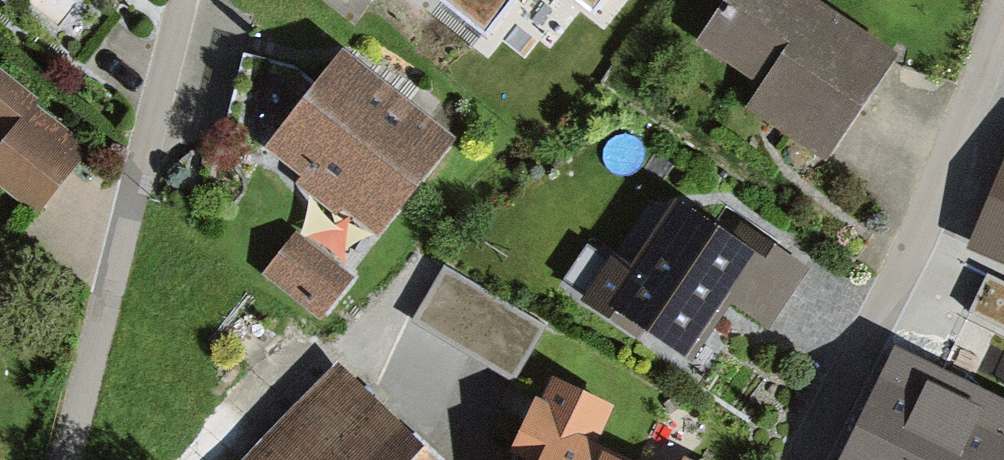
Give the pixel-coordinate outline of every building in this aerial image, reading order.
[(487,38),(491,34),(490,32),(515,0),(439,0),(487,38)] [(598,9),(605,0),(586,0),(598,9)] [(804,0),(730,0),(703,40),(788,98),(774,118),(826,153),(890,58),(804,0)] [(442,140),(344,63),(323,89),(294,66),(244,54),(224,131),(278,145),(310,170),(301,182),(336,209),(345,198),(376,222),(442,140)] [(25,121),(0,154),(0,178),(35,206),(73,158),(25,121)] [(981,245),(1003,256),(1003,200),(981,245)] [(731,244),(679,209),(634,275),(587,243),(563,279),(634,327),(640,319),(686,350),(726,291),(768,319),(801,270),(741,229),(731,244)] [(343,278),(298,242),(273,273),(311,303),(320,292),(327,297),(343,278)] [(512,378),(544,325),(446,266),(414,319),(512,378)] [(969,311),(1003,328),(1003,282),(988,274),(969,311)] [(893,355),(842,459),(1003,459),(1003,409),(893,355)] [(588,449),(608,407),(556,383),(545,406),(538,403),(516,450),(538,459),(611,459),(588,449)] [(351,388),(282,459),(426,459),(351,388)]
